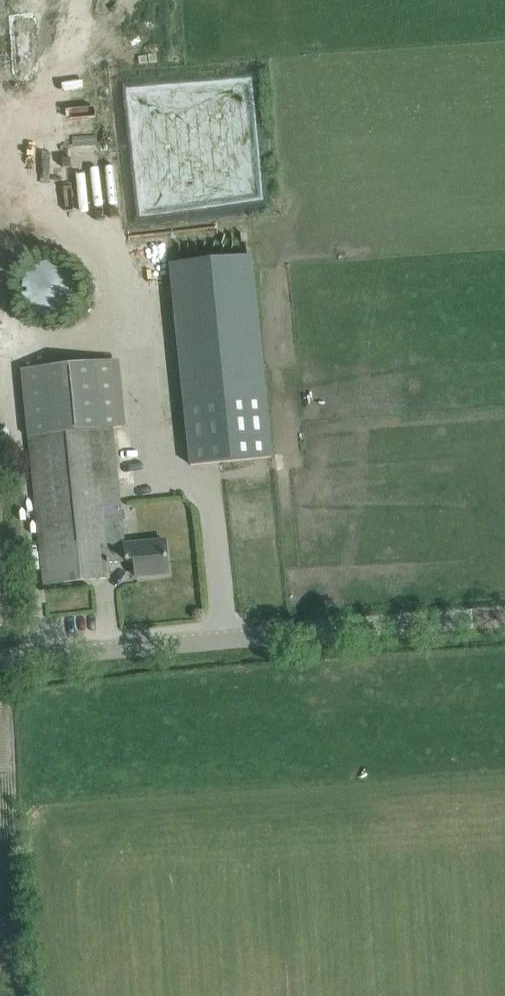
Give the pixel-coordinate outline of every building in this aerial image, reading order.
[(92,171),(102,218),(112,216),(102,168),(92,171)] [(46,320),(54,320),(59,319),(66,316),(73,311),(76,306),(80,299),(81,292),(81,287),(79,280),(77,276),(74,271),(71,269),(67,265),(61,263),(57,262),(51,261),(45,262),(39,264),(34,267),(30,271),(26,276),(23,282),(22,288),(23,295),(26,305),(30,311),(35,315),(42,318),(46,320)] [(117,361),(22,371),(44,584),(109,578),(108,563),(106,547),(104,523),(122,521),(111,426),(123,425),(117,361)] [(268,396),(184,402),(191,464),(272,457),(268,396)] [(135,561),(137,577),(169,574),(165,540),(106,547),(108,563),(135,561)]
